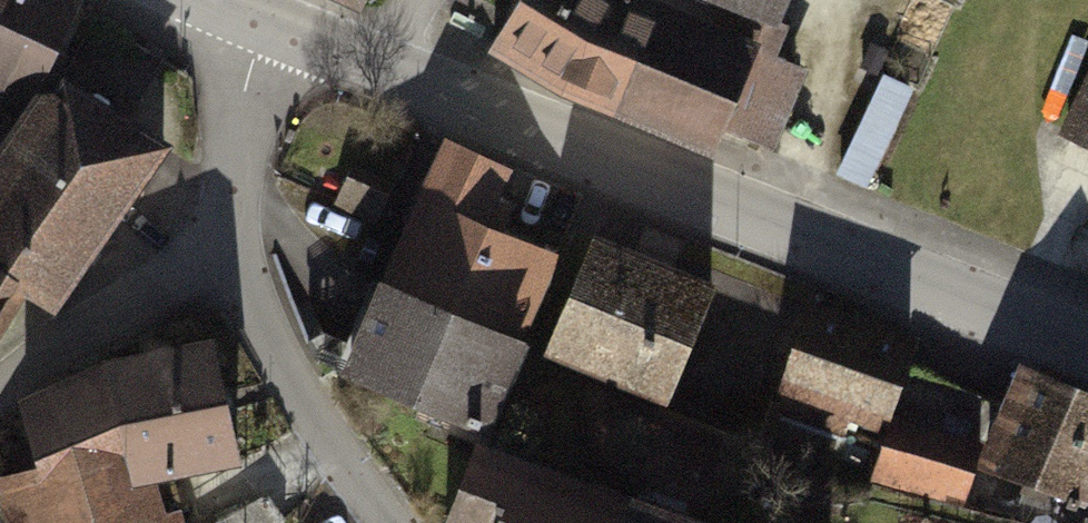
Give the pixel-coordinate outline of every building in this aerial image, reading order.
[(73,0),(0,0),(0,88),(32,103),(79,3),(73,0)] [(496,42),(563,84),(713,147),(722,123),(765,142),(797,68),(755,50),(776,0),(668,0),(663,12),(630,0),(521,0),(496,42)] [(908,89),(877,75),(834,170),(865,184),(908,89)] [(1068,131),(1087,141),(1087,89),(1068,131)] [(11,287),(51,309),(134,198),(165,148),(67,90),(54,109),(41,102),(27,126),(32,131),(0,180),(0,305),(11,287)] [(449,142),(389,286),(517,340),(551,260),(555,261),(561,248),(547,243),(544,252),(499,233),(511,206),(497,200),(499,196),(492,193),(504,165),(449,142)] [(391,187),(353,170),(338,203),(376,220),(391,187)] [(712,290),(595,241),(550,349),(667,398),(712,290)] [(351,374),(480,428),(517,340),(389,286),(351,374)] [(911,341),(813,311),(781,414),(840,435),(849,411),(882,421),(911,341)] [(214,348),(109,366),(26,407),(42,467),(21,475),(34,522),(158,522),(145,478),(236,458),(214,348)] [(1083,502),(1087,490),(1087,394),(1032,370),(997,448),(994,452),(986,471),(1028,487),(1030,483),(1083,502)] [(980,452),(892,423),(875,485),(961,509),(980,452)] [(623,503),(476,448),(448,522),(616,522),(623,503)] [(285,521),(268,495),(218,522),(283,522),(285,521)] [(623,503),(616,522),(675,522),(623,503)]
